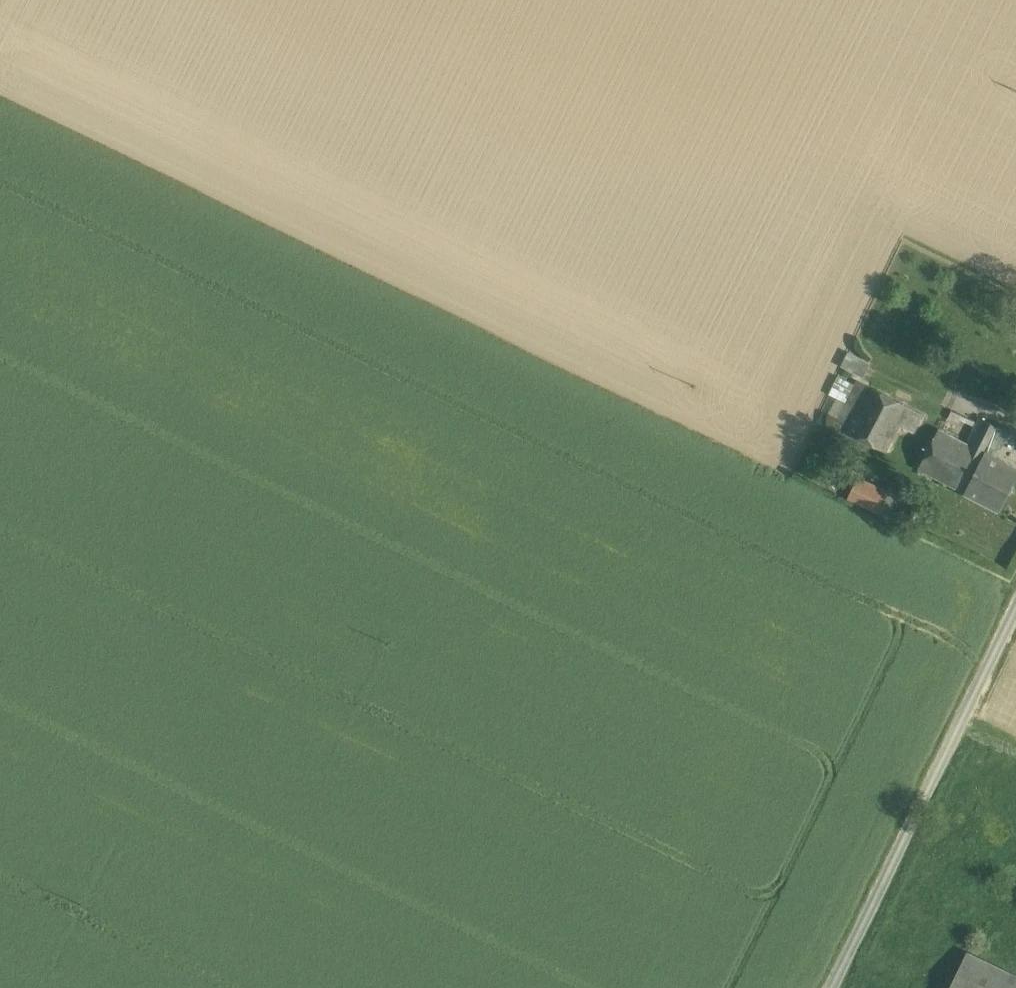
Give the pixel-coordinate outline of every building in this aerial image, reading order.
[(870,363),(849,351),(842,365),(863,376),(870,363)] [(838,418),(835,424),(846,430),(869,385),(858,380),(846,403),(838,418)] [(869,385),(846,430),(865,440),(886,450),(900,424),(909,406),(869,385)] [(839,399),(830,414),(838,418),(846,403),(839,399)] [(922,413),(909,406),(900,424),(913,431),(922,413)] [(985,419),(976,436),(973,434),(970,439),(974,441),(972,445),(984,452),(987,446),(997,426),(985,419)] [(972,445),(939,428),(919,467),(965,491),(985,452),(984,452),(972,445)] [(865,440),(846,430),(842,437),(862,447),(865,440)] [(987,446),(984,452),(985,452),(965,491),(999,509),(1015,476),(1015,468),(992,456),(996,450),(987,446)] [(887,490),(858,476),(848,497),(877,511),(887,490)] [(917,498),(889,485),(887,490),(877,511),(904,524),(917,498)] [(968,951),(950,987),(1015,987),(1015,974),(968,951)]
